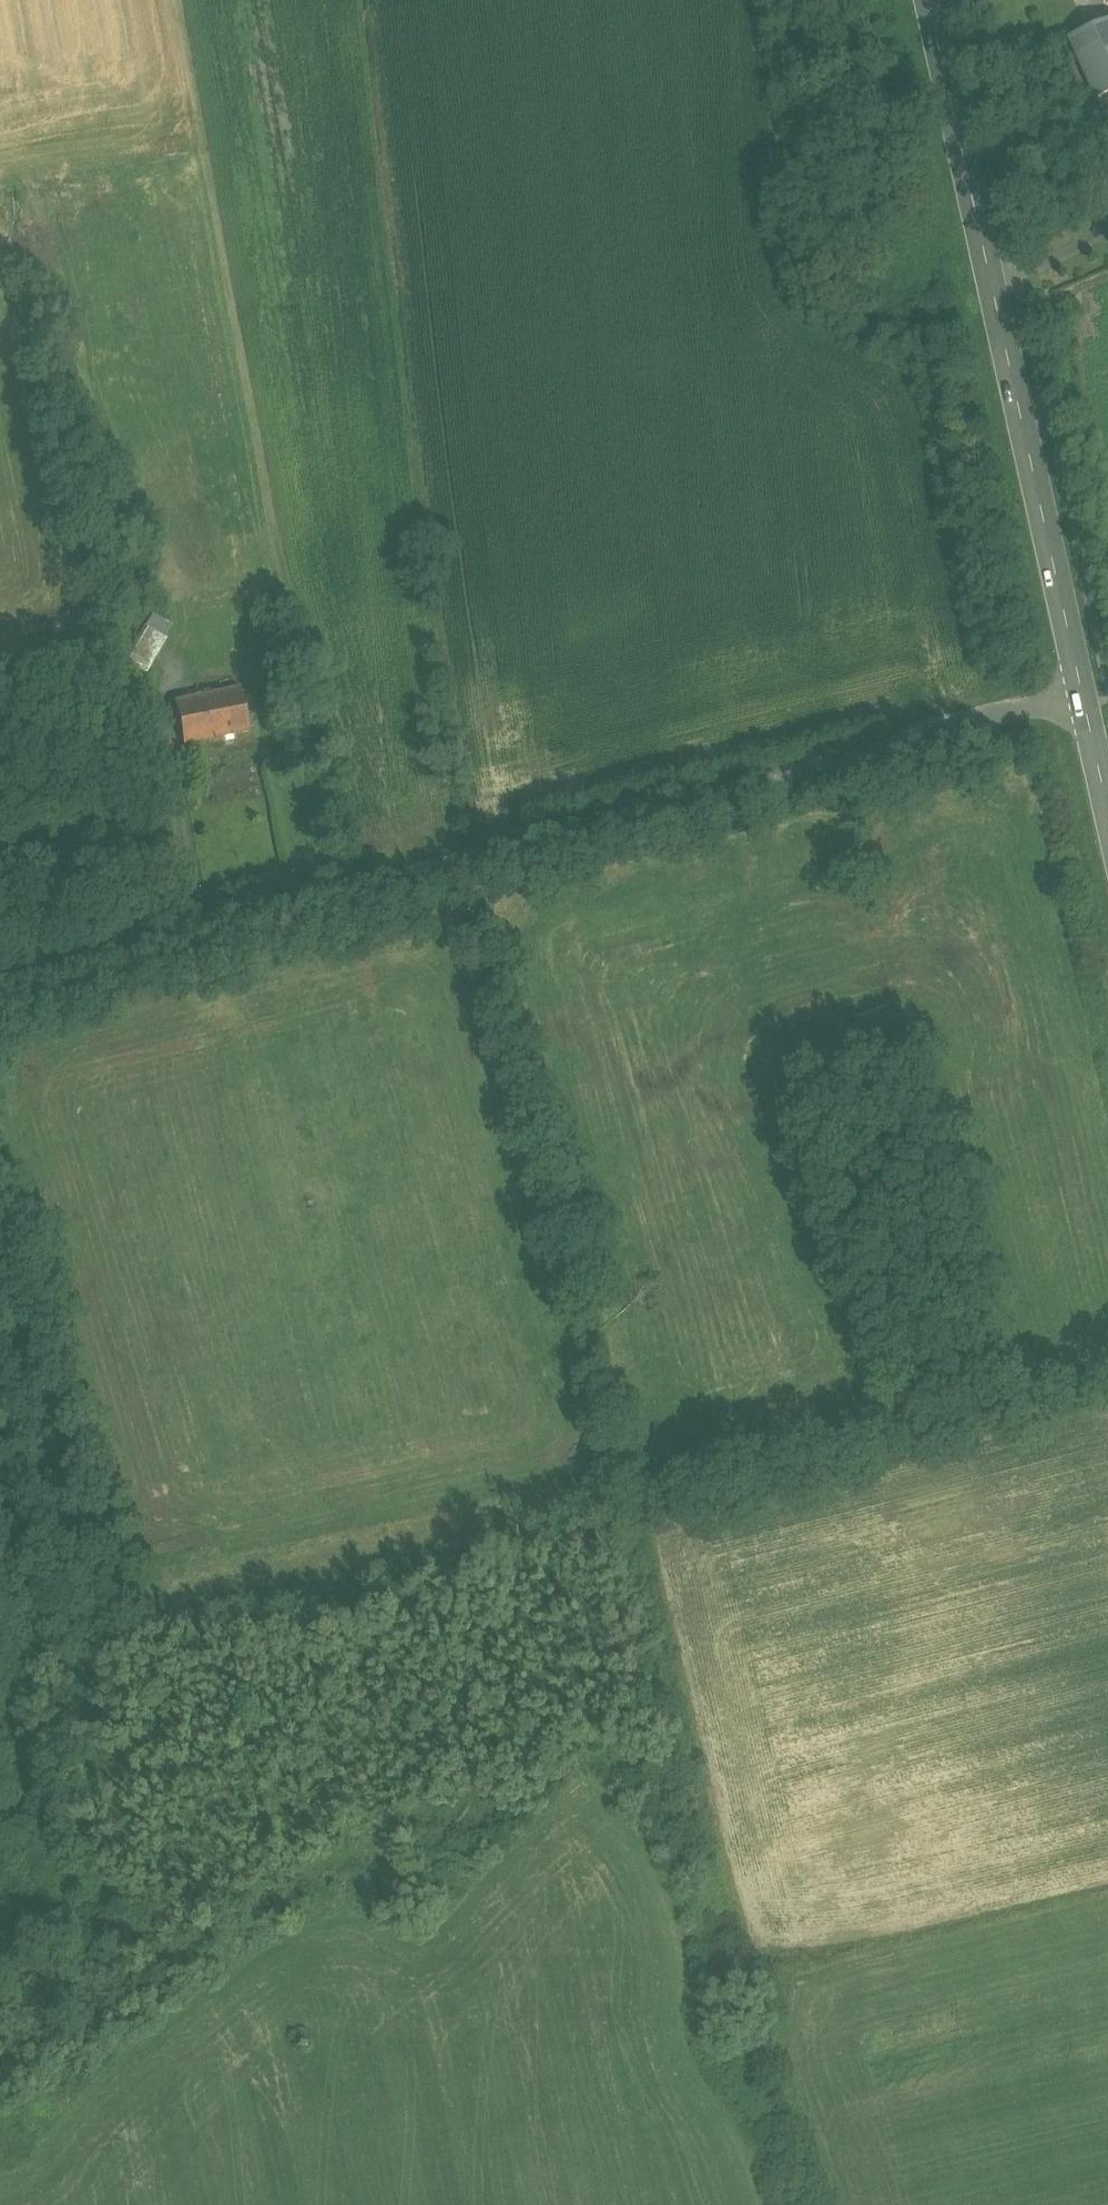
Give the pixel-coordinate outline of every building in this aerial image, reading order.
[(1089,30),(1075,0),(1006,0),(1031,57),(1072,39),(1097,97),(1107,93),(1107,21),(1089,30)] [(148,613),(130,664),(153,672),(171,620),(148,613)] [(240,687),(175,700),(184,744),(249,730),(240,687)]
